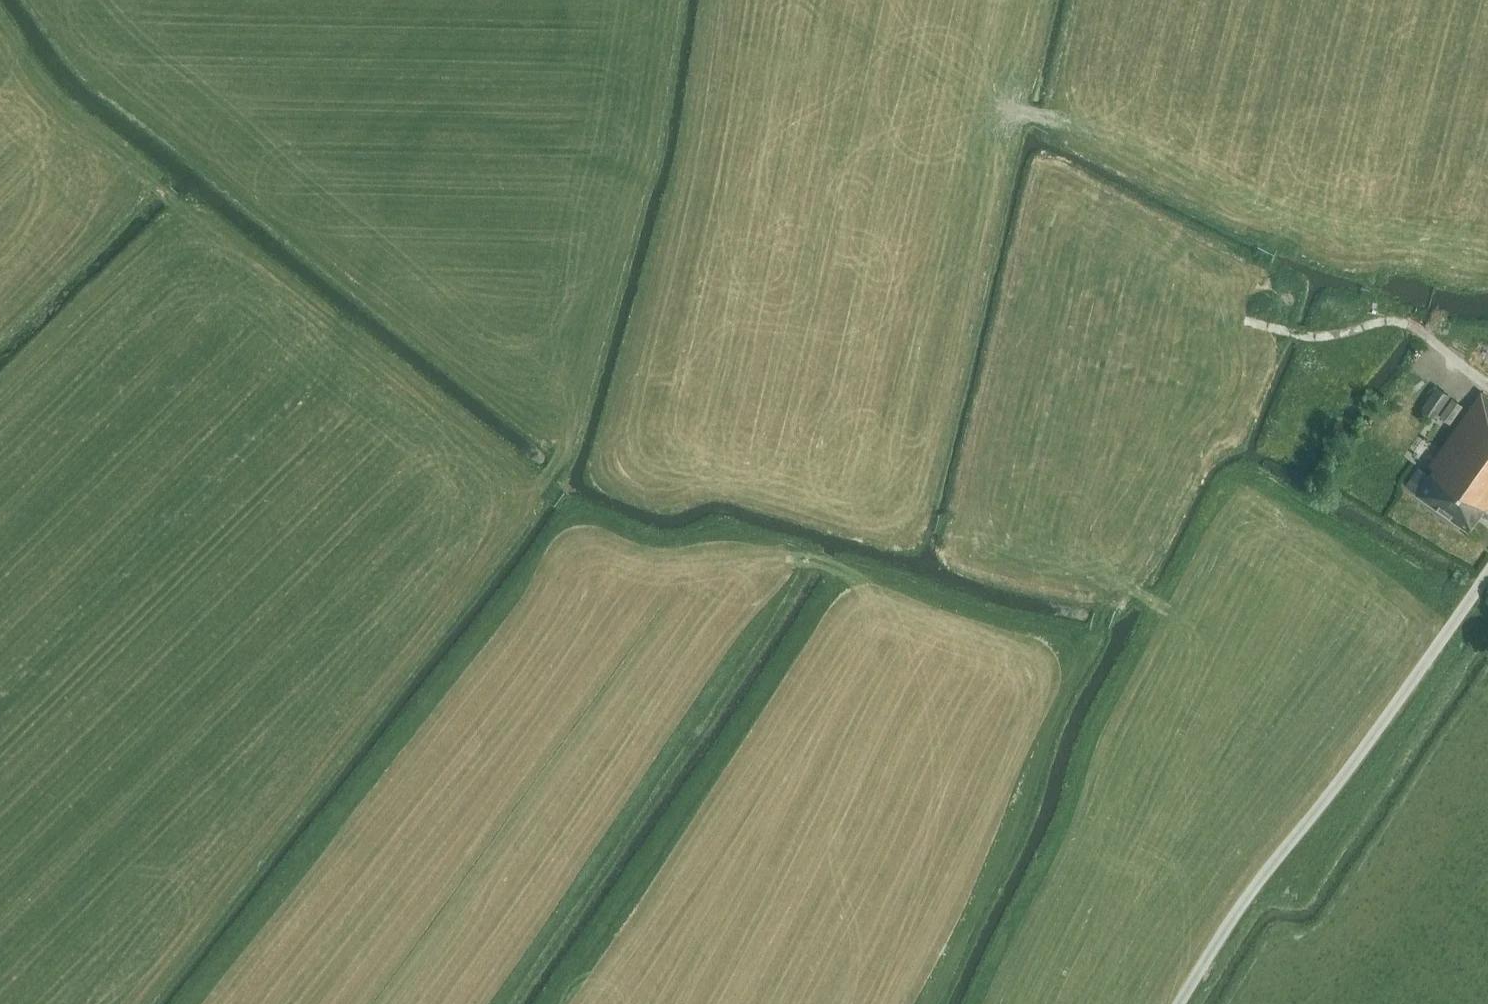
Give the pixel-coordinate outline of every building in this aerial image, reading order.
[(1434,417),(1449,395),(1436,386),(1421,408),(1434,417)] [(1481,392),(1429,465),(1433,468),(1429,474),(1419,467),(1405,484),(1467,529),(1487,503),(1487,396),(1481,392)] [(1450,423),(1462,405),(1451,397),(1439,415),(1450,423)]
